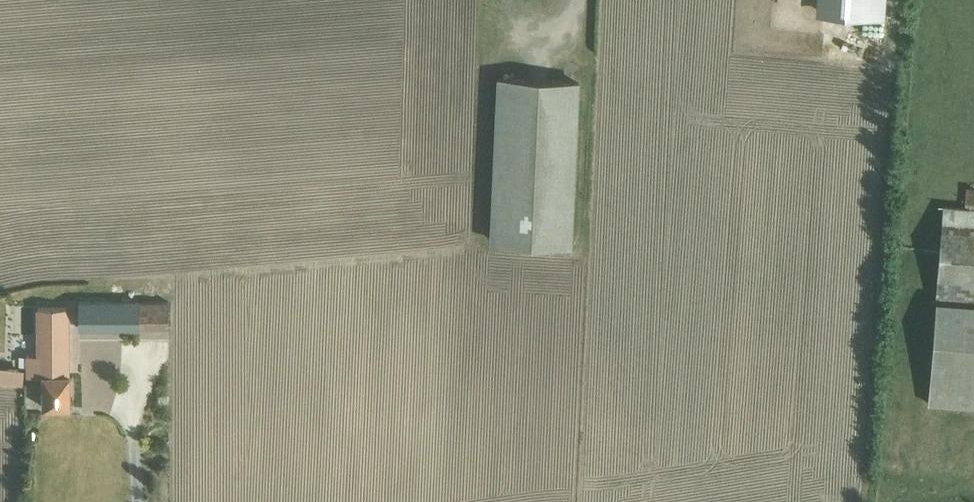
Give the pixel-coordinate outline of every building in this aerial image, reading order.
[(497,76),(490,242),(572,246),(580,79),(497,76)] [(935,298),(973,301),(973,207),(943,204),(935,298)] [(935,298),(927,402),(973,406),(973,302),(935,298)] [(168,300),(79,300),(79,327),(140,328),(141,327),(168,327),(168,300)] [(36,353),(26,353),(26,375),(42,375),(42,407),(71,407),(71,392),(74,392),(74,374),(71,374),(71,372),(70,372),(69,306),(36,305),(36,353)] [(24,383),(25,366),(0,364),(0,381),(24,383)]
